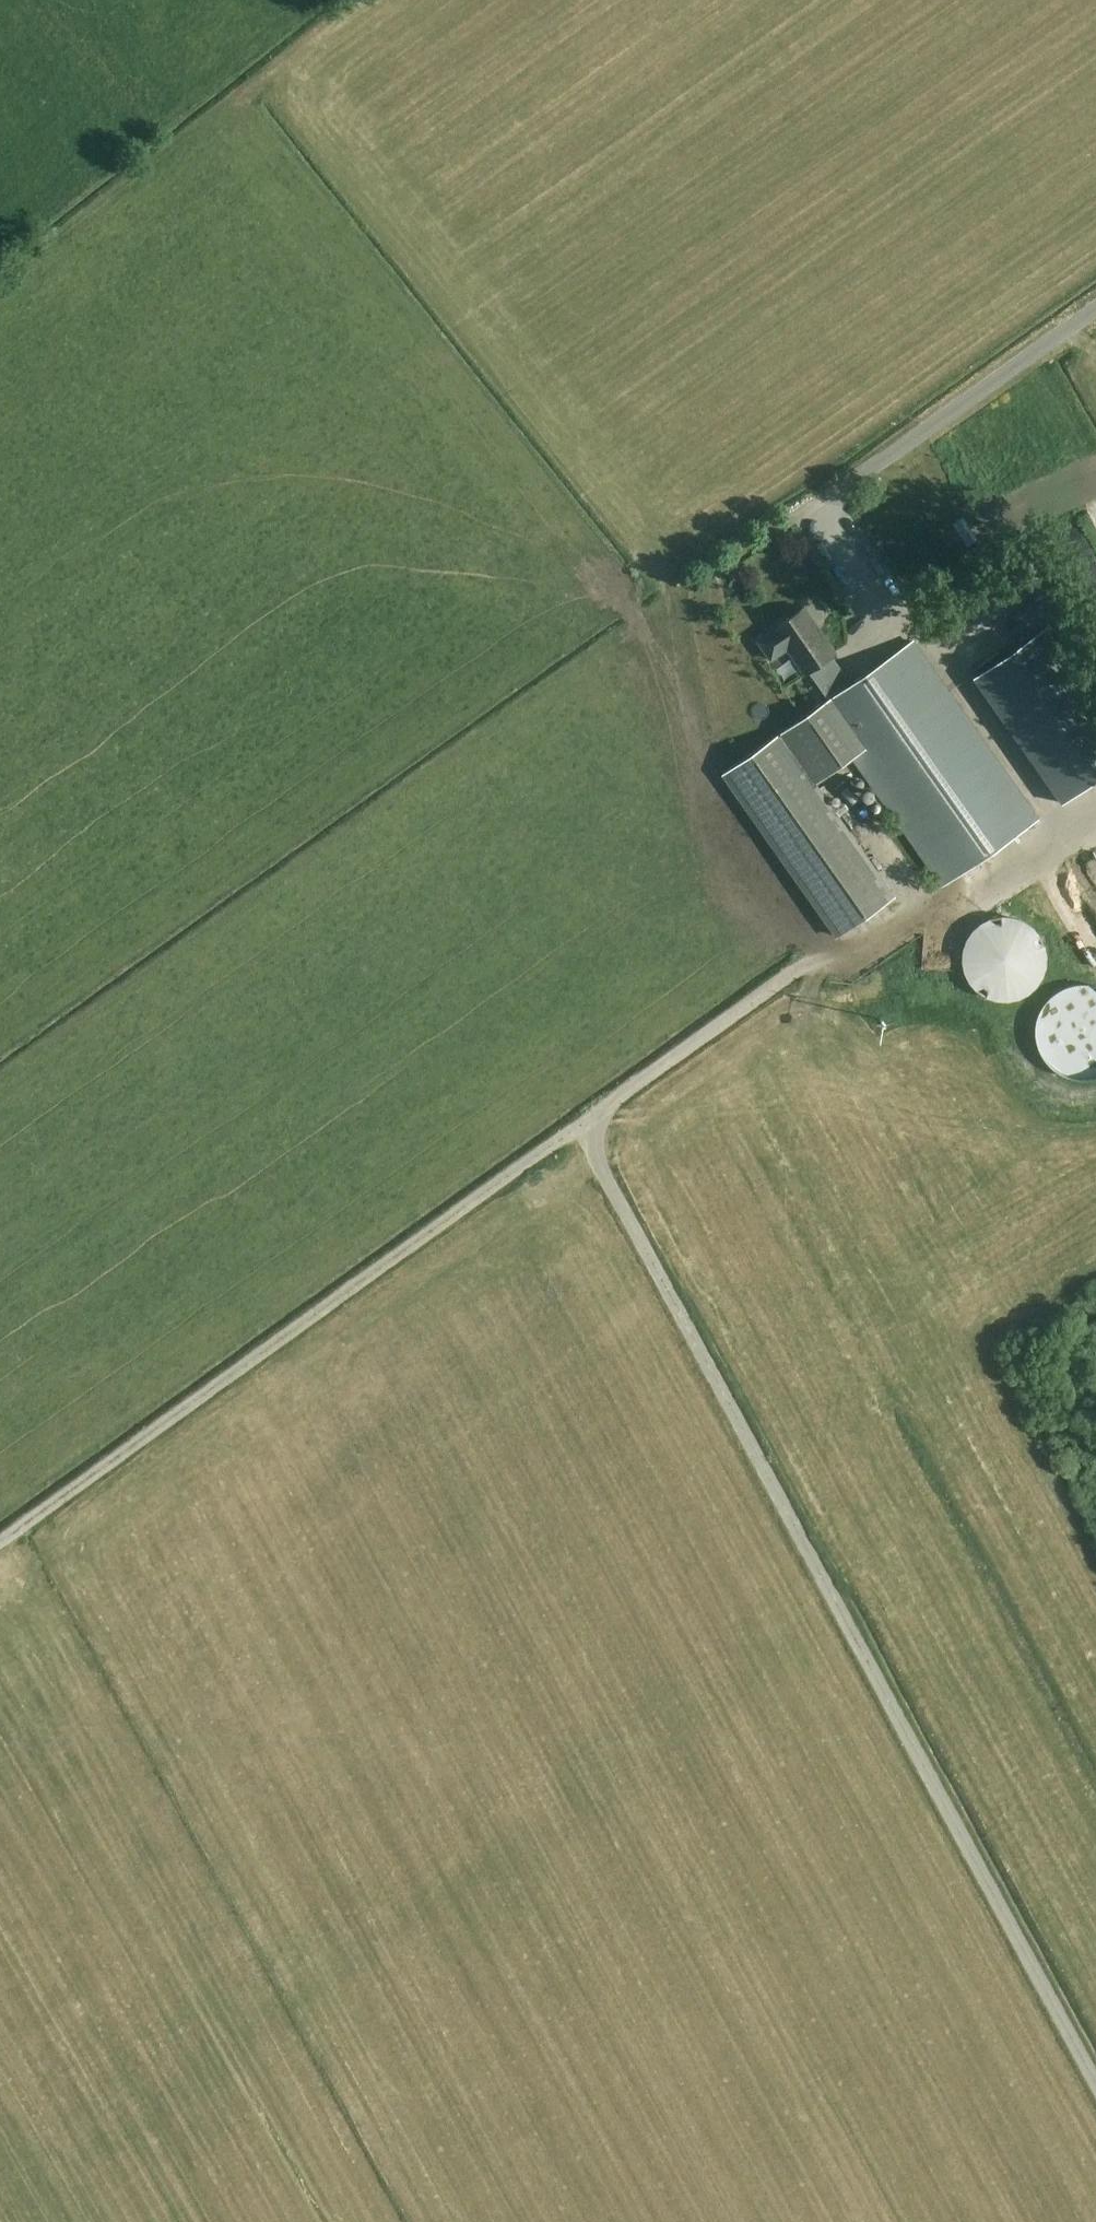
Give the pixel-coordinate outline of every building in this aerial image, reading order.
[(804,713),(793,720),(721,769),(832,934),(888,896),(811,782),(851,755),(938,885),(1038,817),(949,692),(912,639),(852,683),(832,654),(837,651),(804,605),(773,625),(774,626),(758,637),(770,656),(787,645),(804,671),(808,669),(827,697),(804,713)] [(973,676),(1062,804),(1095,780),(1095,692),(1048,624),(973,676)] [(1000,915),(993,917),(988,918),(983,921),(977,926),(971,930),(969,934),(967,939),(965,944),(962,950),(962,955),(962,960),(962,965),(963,970),(965,975),(967,980),(973,986),(977,990),(981,993),(985,996),(991,998),(994,999),(999,1000),(1005,1000),(1009,1000),(1014,1000),(1019,999),(1024,996),(1029,993),(1033,990),(1036,987),(1039,984),(1041,978),(1043,974),(1045,970),(1046,965),(1047,958),(1047,952),(1045,945),(1044,939),(1041,934),(1038,930),(1034,926),(1030,923),(1026,921),(1021,918),(1016,917),(1012,916),(1005,915),(1000,915)]
